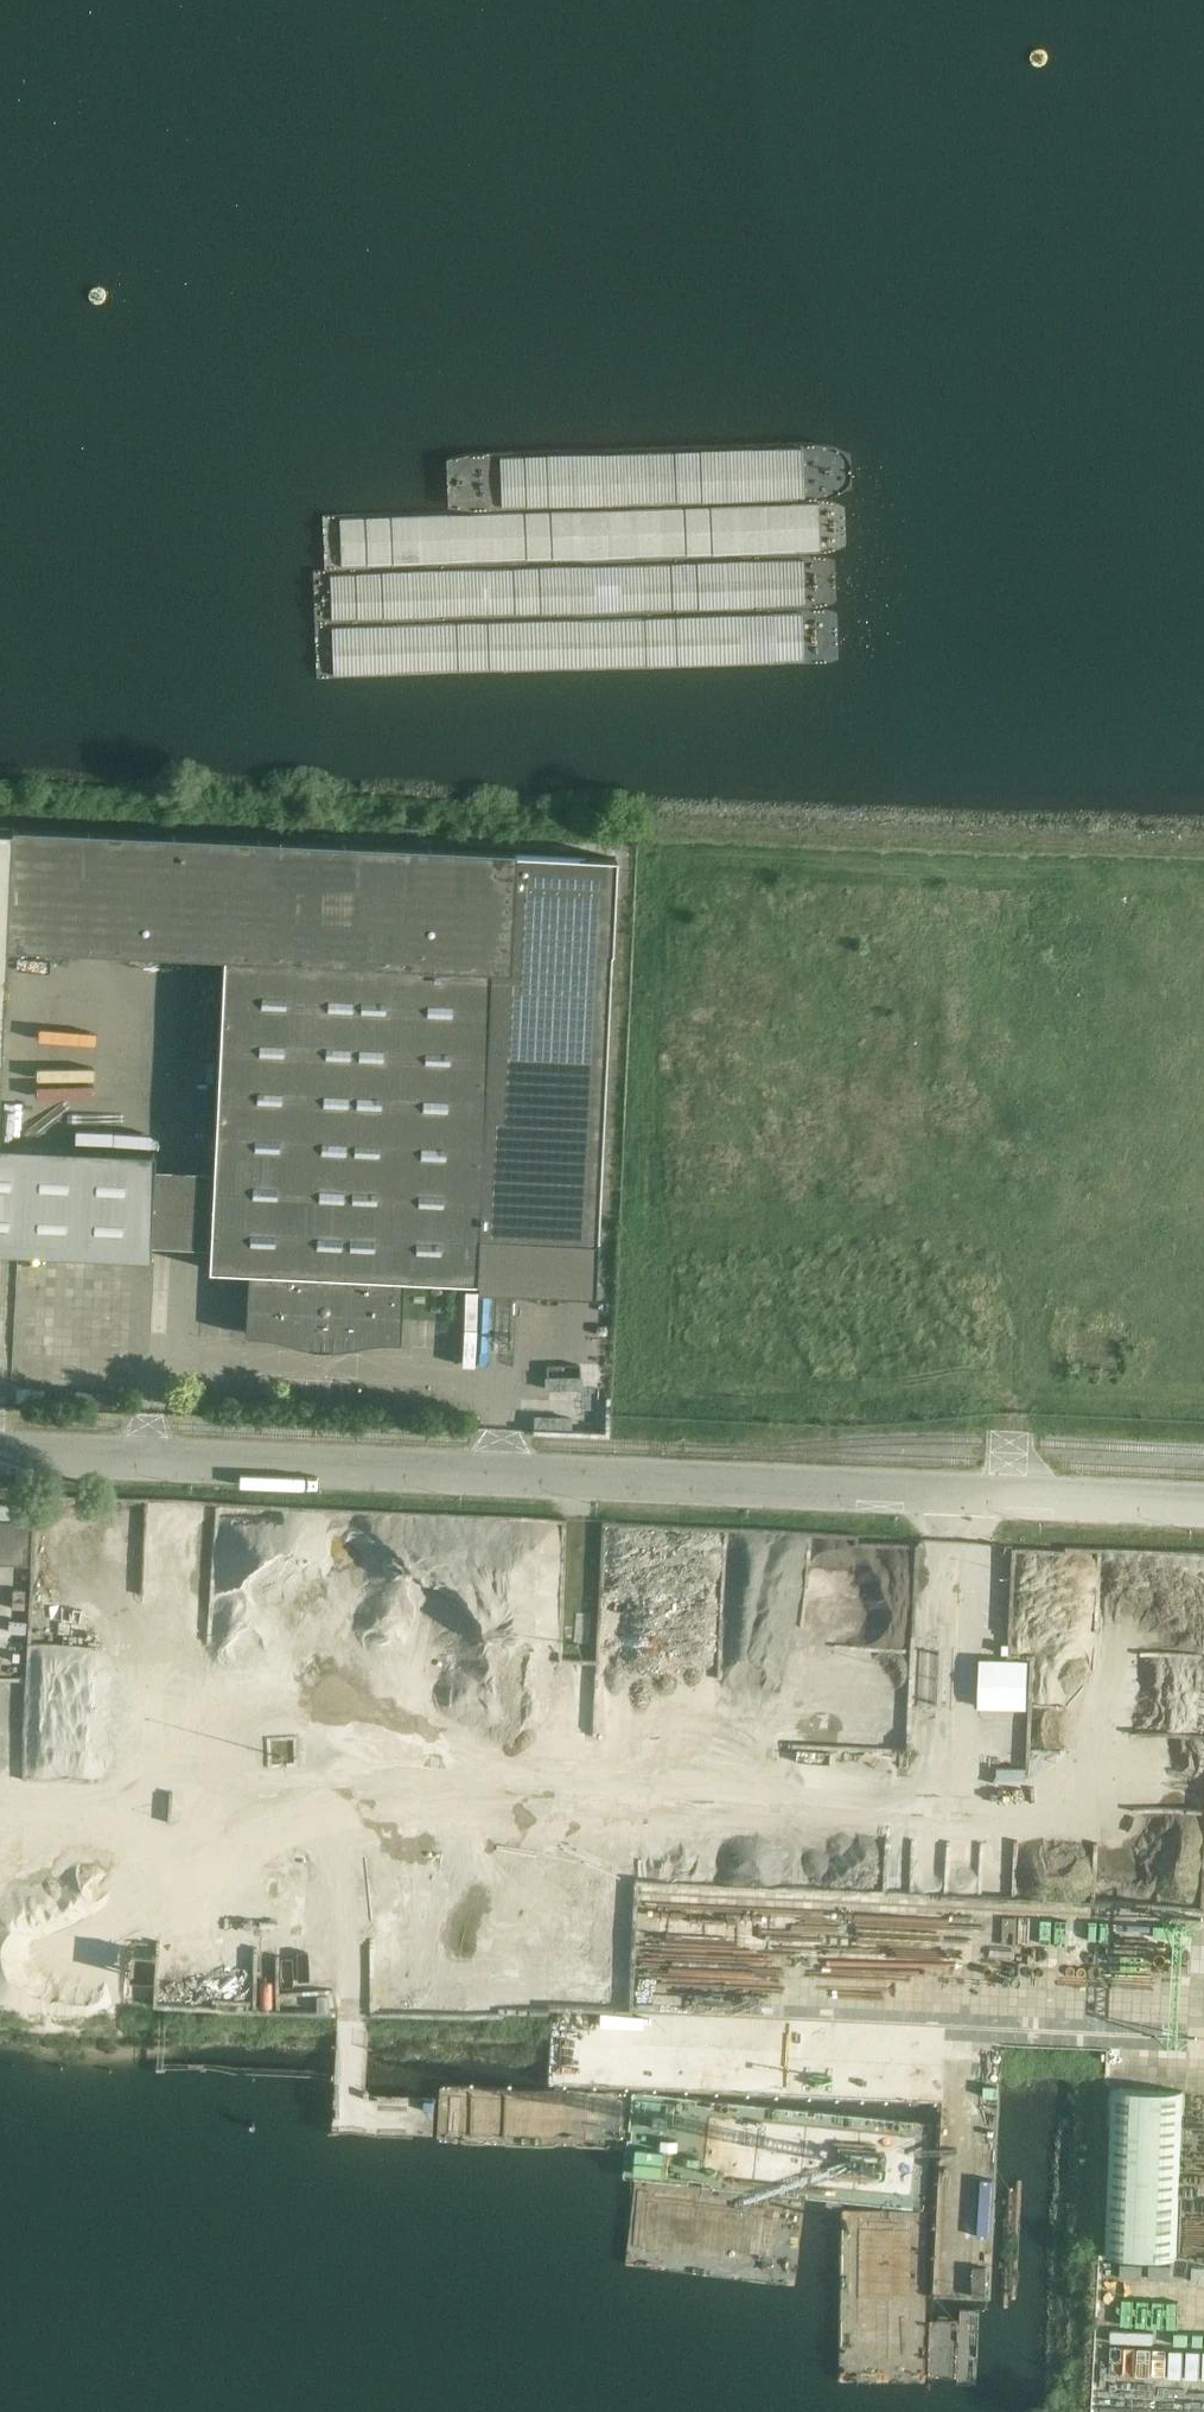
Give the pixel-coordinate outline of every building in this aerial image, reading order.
[(2,946),(222,956),(212,1171),(208,1246),(207,1269),(248,1271),(245,1335),(254,1335),(261,1336),(270,1337),(280,1339),(289,1342),(298,1345),(308,1347),(318,1348),(324,1348),(334,1348),(344,1347),(354,1346),(363,1344),(370,1342),(380,1342),(389,1342),(399,1342),(403,1278),(476,1281),(478,1235),(503,1236),(504,1213),(479,1212),(483,1138),(508,1139),(509,1116),(484,1115),(487,1043),(513,1044),(514,1021),(489,1020),(491,969),(508,970),(512,885),(614,890),(616,857),(514,853),(514,852),(0,827),(0,992),(2,946)] [(153,1168),(154,1150),(0,1144),(0,1252),(149,1259),(150,1244),(153,1168)] [(187,1399),(201,1400),(202,1380),(188,1379),(187,1399)] [(27,1564),(29,1522),(0,1521),(0,1563),(27,1564)] [(980,1659),(978,1708),(1027,1709),(1028,1661),(980,1659)] [(1131,2075),(1125,2265),(1203,2268),(1203,2078),(1131,2075)]
